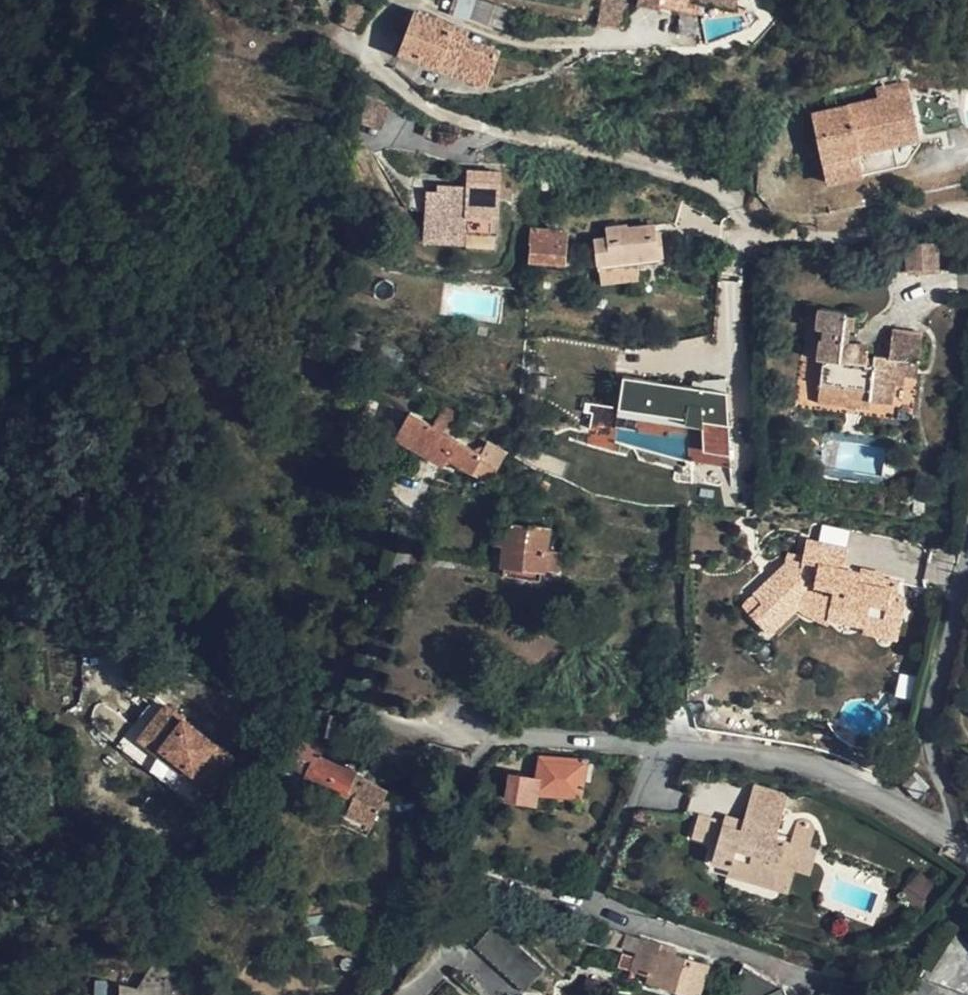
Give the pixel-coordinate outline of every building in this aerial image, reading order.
[(524,14),(482,0),(475,0),(469,17),(517,33),(524,14)] [(405,37),(414,12),(404,8),(382,29),(405,37)] [(414,12),(405,37),(399,53),(440,68),(487,85),(500,50),(466,38),(468,31),(414,12)] [(484,95),(487,85),(440,68),(436,78),(484,95)] [(875,99),(810,111),(825,186),(863,179),(858,155),(919,143),(907,80),(873,86),(875,99)] [(380,129),(388,109),(365,99),(357,119),(380,129)] [(447,190),(438,190),(429,189),(427,230),(466,232),(489,233),(490,206),(500,207),(502,169),(467,167),(465,184),(448,183),(447,190)] [(499,234),(500,207),(490,206),(489,233),(499,234)] [(595,238),(599,269),(637,264),(663,261),(659,230),(657,229),(648,230),(648,224),(629,226),(628,224),(608,226),(609,237),(595,238)] [(559,234),(559,230),(532,228),(530,259),(565,262),(566,234),(559,234)] [(466,243),(466,232),(427,230),(425,240),(466,243)] [(904,247),(906,272),(940,269),(937,243),(904,247)] [(640,278),(637,264),(599,269),(600,282),(640,278)] [(870,387),(869,401),(893,404),(894,384),(903,385),(905,376),(919,377),(923,332),(894,329),(890,358),(866,355),(867,345),(848,342),(848,328),(853,328),(855,317),(845,315),(846,310),(818,307),(816,329),(824,330),(824,339),(819,339),(817,359),(822,360),(820,383),(870,387)] [(723,464),(731,392),(621,380),(617,420),(697,428),(693,461),(723,464)] [(868,407),(869,401),(870,387),(820,383),(818,401),(868,407)] [(431,425),(448,434),(460,414),(443,405),(431,425)] [(448,434),(431,425),(409,412),(406,416),(393,408),(393,409),(388,418),(400,425),(393,437),(443,466),(447,459),(489,482),(499,463),(506,453),(487,442),(480,453),(448,434)] [(551,484),(542,478),(542,484),(539,486),(547,491),(551,484)] [(558,572),(561,552),(544,550),(547,528),(498,521),(493,562),(541,570),(558,572)] [(881,630),(890,586),(883,584),(859,579),(860,571),(845,568),(848,549),(806,540),(802,560),(795,559),(789,564),(790,567),(766,590),(775,600),(763,611),(778,627),(806,602),(808,590),(815,586),(833,589),(832,595),(829,607),(827,618),(864,627),(881,630)] [(540,579),(541,570),(493,562),(500,574),(540,579)] [(861,568),(860,571),(859,579),(883,584),(885,573),(861,568)] [(897,639),(906,598),(897,596),(899,588),(890,586),(881,630),(880,635),(897,639)] [(832,595),(808,590),(806,602),(829,607),(832,595)] [(864,632),(880,635),(881,630),(864,627),(864,632)] [(240,757),(163,698),(132,737),(209,797),(240,757)] [(352,798),(361,778),(357,777),(359,772),(334,760),(338,751),(303,734),(287,766),(352,798)] [(539,766),(538,778),(537,791),(580,796),(586,760),(539,757),(539,766)] [(538,778),(539,766),(532,766),(530,777),(538,778)] [(902,784),(917,801),(937,782),(921,766),(902,784)] [(537,791),(538,778),(530,777),(511,773),(507,797),(535,803),(537,799),(537,791)] [(361,778),(352,798),(341,819),(367,831),(387,791),(361,778)] [(749,802),(744,820),(740,830),(721,825),(722,821),(699,815),(693,836),(717,843),(711,861),(729,867),(729,873),(773,885),(786,840),(776,838),(783,812),(749,802)] [(724,815),(722,821),(721,825),(740,830),(744,820),(724,815)] [(798,821),(791,842),(810,847),(815,828),(815,825),(812,823),(809,820),(806,819),(801,819),(798,821)] [(773,885),(788,890),(794,868),(811,874),(818,849),(810,847),(791,842),(786,840),(773,885)] [(311,946),(338,940),(335,917),(322,919),(322,916),(307,919),(311,946)] [(540,968),(492,926),(473,947),(521,989),(540,968)] [(636,951),(640,937),(627,933),(622,947),(636,951)] [(644,937),(643,944),(675,953),(676,947),(644,937)] [(675,953),(643,944),(639,958),(623,953),(619,966),(647,975),(645,980),(693,994),(701,994),(709,964),(675,953)] [(783,987),(758,972),(728,994),(766,994),(783,987)] [(430,987),(412,973),(394,994),(424,994),(430,987)] [(451,973),(431,994),(475,994),(451,973)] [(108,981),(95,980),(94,994),(107,994),(108,981)] [(184,992),(143,983),(137,987),(120,984),(120,994),(185,994),(184,992)]
